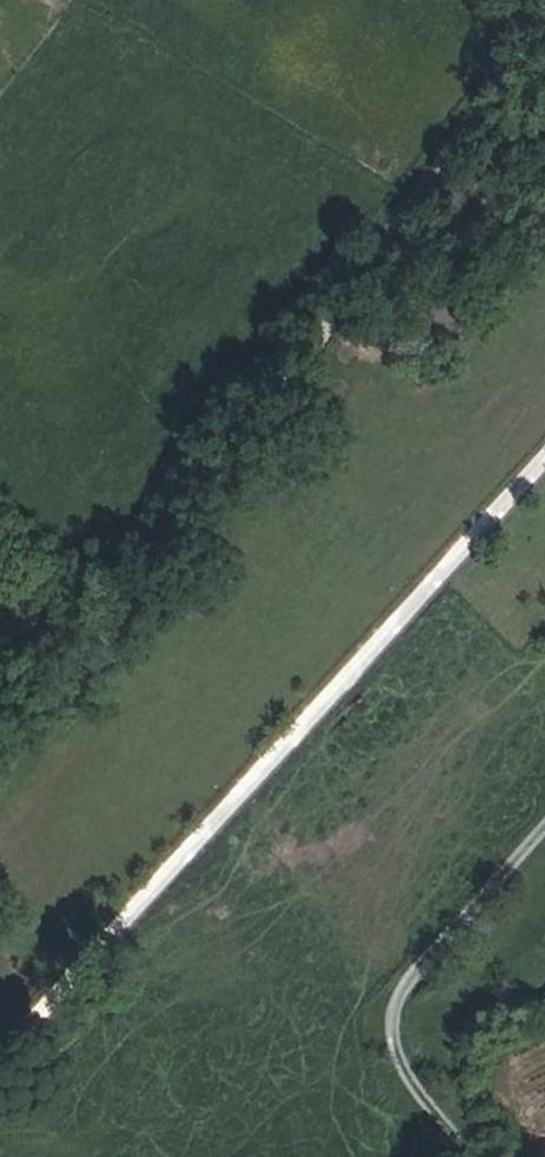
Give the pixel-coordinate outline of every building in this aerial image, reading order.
[(64,635),(75,645),(84,635),(72,625),(64,635)]
